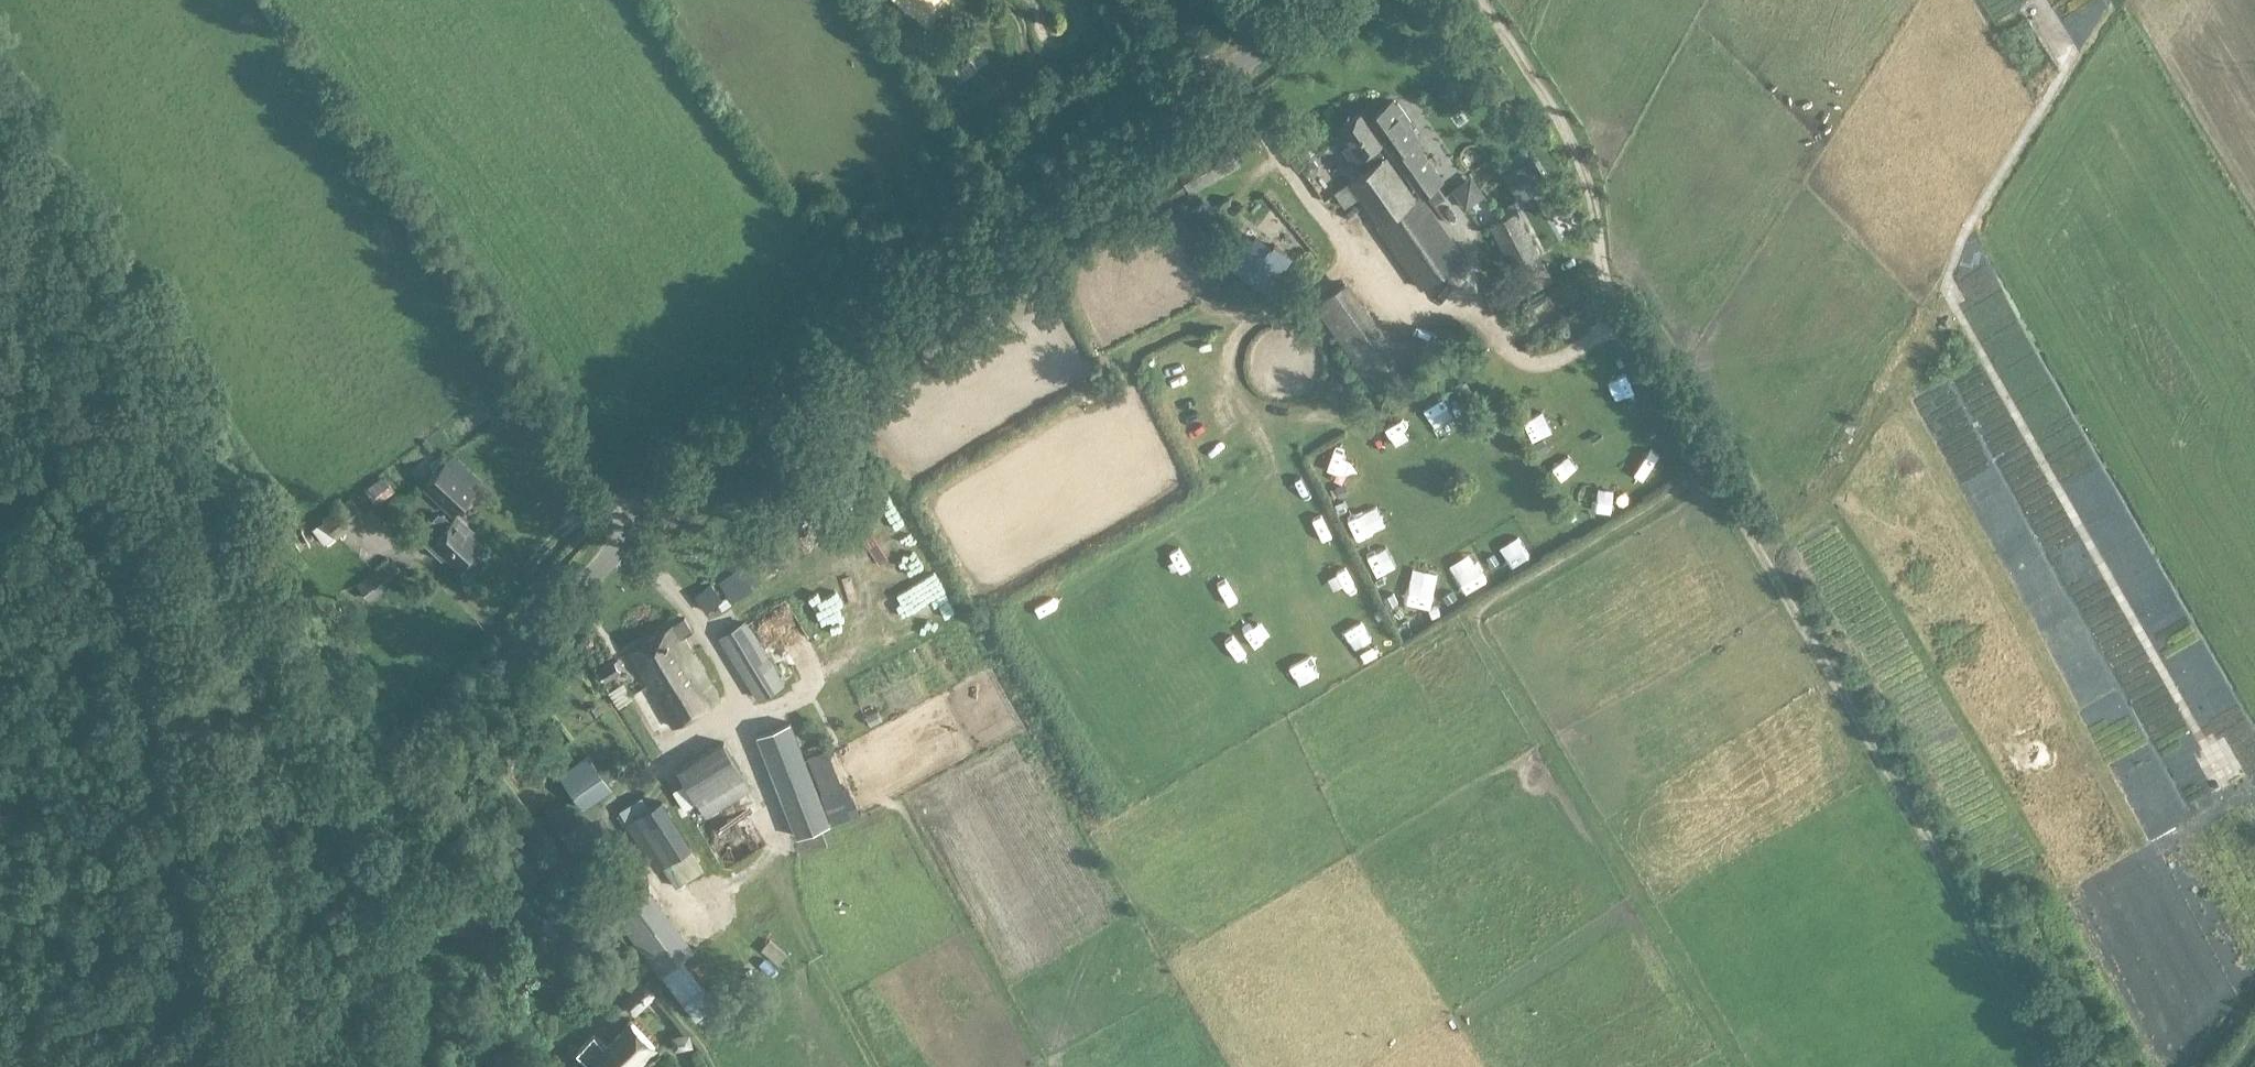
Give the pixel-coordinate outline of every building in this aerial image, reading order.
[(1359,198),(1377,224),(1380,227),(1417,200),(1387,158),(1388,157),(1380,146),(1385,142),(1424,196),(1443,183),(1415,143),(1419,140),(1409,125),(1412,123),(1398,104),(1395,106),(1392,102),(1376,114),(1380,119),(1374,123),(1365,111),(1338,130),(1349,146),(1343,150),(1354,164),(1363,158),(1371,168),(1335,194),(1345,209),(1359,198)] [(1190,192),(1241,164),(1228,141),(1177,168),(1180,173),(1141,198),(1152,213),(1189,190),(1190,192)] [(1532,160),(1504,177),(1519,201),(1547,185),(1532,160)] [(1375,225),(1420,289),(1464,258),(1421,198),(1417,200),(1380,227),(1377,224),(1375,225)] [(1518,210),(1489,225),(1510,267),(1512,266),(1527,295),(1554,281),(1546,266),(1545,266),(1538,252),(1539,252),(1518,210)] [(1237,259),(1232,266),(1255,283),(1254,285),(1257,287),(1258,285),(1266,290),(1290,256),(1274,244),(1271,248),(1256,237),(1254,240),(1249,236),(1234,257),(1237,259)] [(1408,367),(1348,281),(1314,305),(1374,390),(1408,367)] [(452,513),(474,490),(445,462),(423,485),(452,513)] [(1347,471),(1328,482),(1340,503),(1359,493),(1347,471)] [(382,475),(363,489),(374,504),(393,491),(382,475)] [(336,536),(365,516),(352,498),(323,518),(336,536)] [(441,558),(445,554),(459,568),(481,544),(470,534),(472,531),(456,515),(451,521),(442,513),(436,512),(416,535),(441,558)] [(766,546),(739,564),(750,581),(778,563),(766,546)] [(706,611),(723,598),(710,581),(693,594),(706,611)] [(921,646),(964,619),(954,603),(955,603),(944,585),(900,612),(921,646)] [(836,589),(822,600),(840,624),(855,613),(836,589)] [(1414,634),(1433,622),(1424,607),(1404,618),(1414,634)] [(674,622),(630,651),(674,726),(720,700),(682,636),(692,630),(685,617),(674,623),(674,622)] [(745,620),(719,637),(759,699),(785,682),(745,620)] [(621,671),(614,661),(599,670),(605,680),(621,671)] [(642,714),(656,710),(651,694),(638,698),(642,714)] [(757,732),(797,836),(831,823),(791,719),(757,732)] [(675,791),(685,808),(697,801),(706,815),(752,788),(724,742),(678,770),(687,784),(675,791)] [(804,755),(831,823),(859,811),(851,791),(849,791),(846,782),(841,784),(826,746),(804,755)] [(613,787),(588,752),(558,773),(582,808),(613,787)] [(626,823),(637,816),(650,808),(642,796),(620,809),(621,811),(617,814),(624,824),(626,823)] [(675,858),(691,847),(693,846),(664,799),(650,808),(637,816),(657,849),(666,863),(675,858)] [(666,863),(657,849),(647,856),(655,870),(663,865),(666,863)] [(677,886),(688,879),(675,858),(666,863),(663,865),(677,886)] [(495,978),(496,981),(499,986),(508,981),(507,980),(504,973),(495,978)] [(694,973),(675,986),(701,1025),(721,1012),(694,973)] [(644,978),(622,1000),(637,1014),(658,992),(644,978)] [(591,1064),(594,1066),(623,1066),(624,1066),(634,1066),(655,1048),(632,1023),(607,1046),(594,1033),(577,1049),(591,1064)] [(694,1047),(692,1033),(672,1036),(675,1051),(694,1047)]
